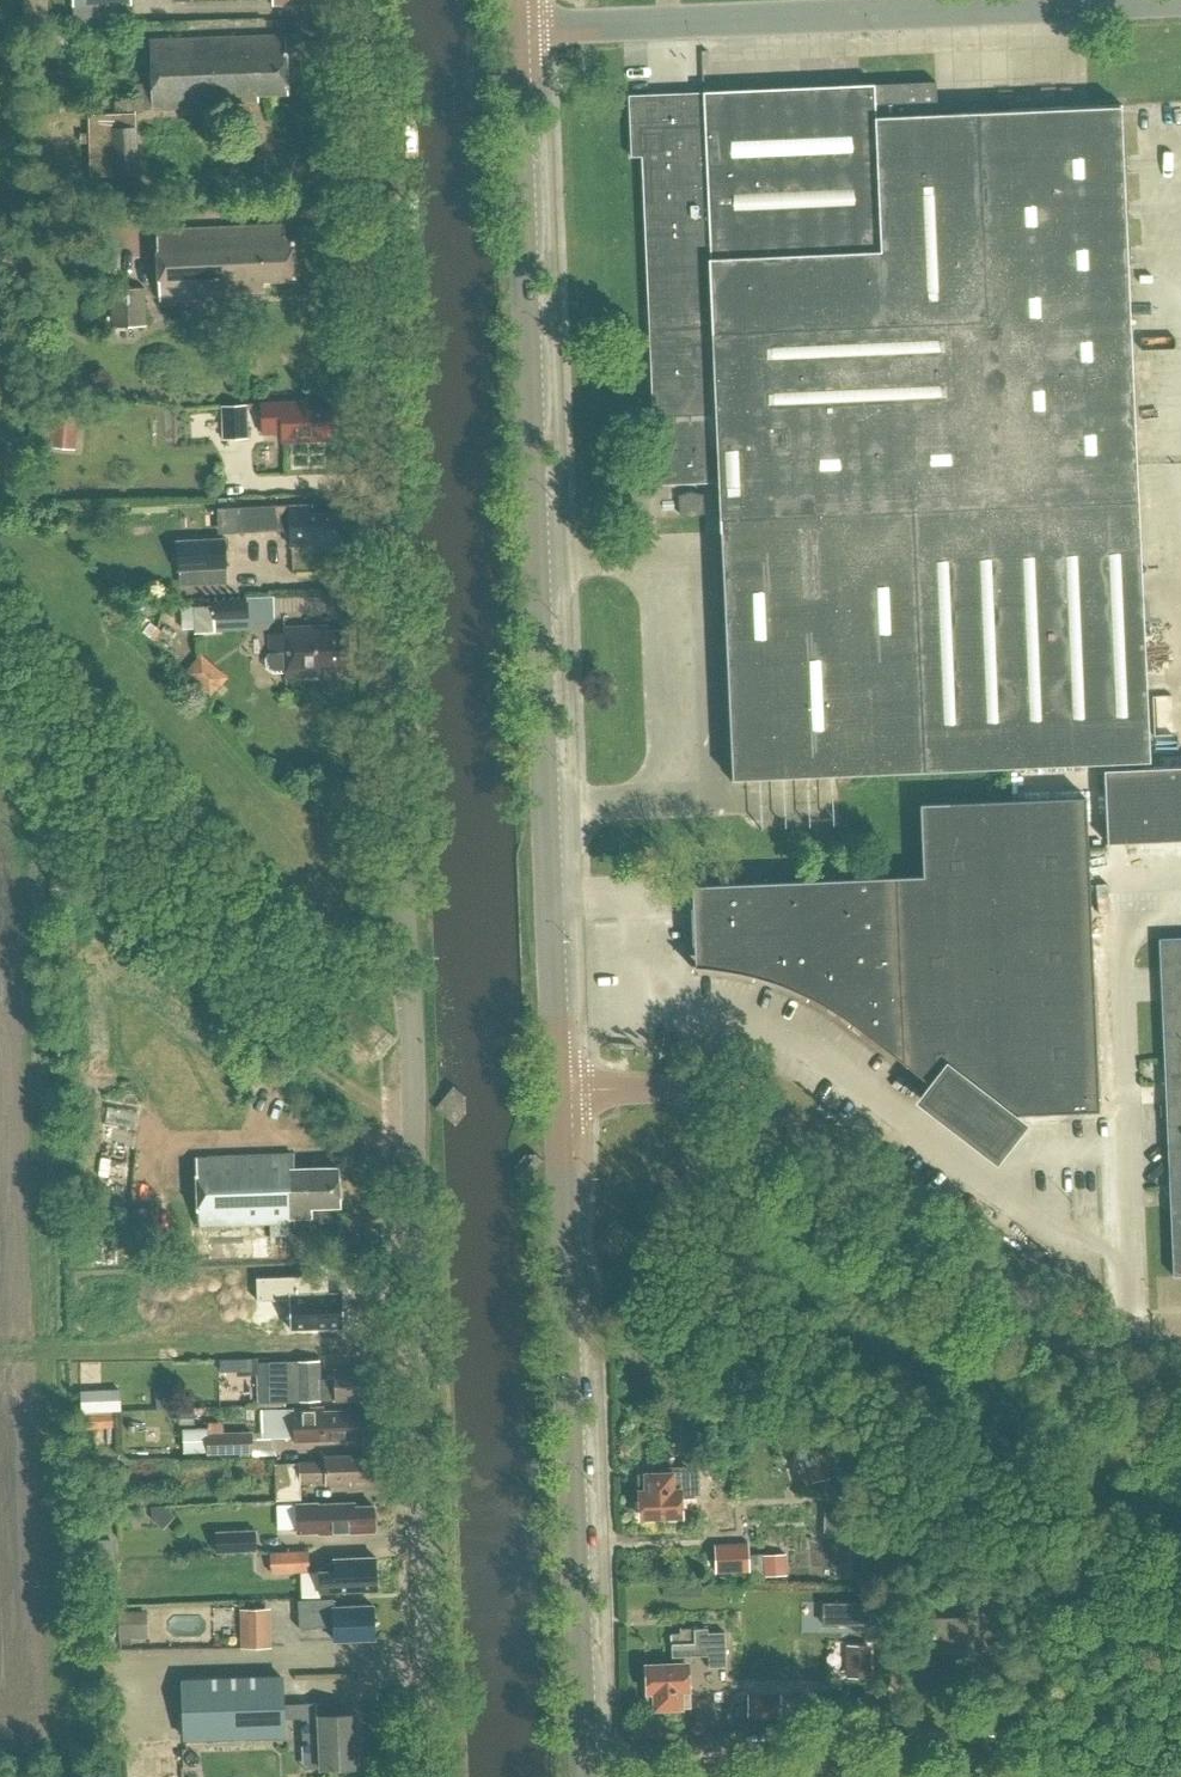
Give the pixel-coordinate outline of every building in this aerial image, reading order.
[(68,32),(47,33),(47,47),(69,46),(68,32)] [(152,40),(153,83),(133,84),(133,101),(85,102),(87,176),(134,175),(133,111),(143,111),(143,108),(238,105),(238,97),(259,97),(259,90),(289,88),(288,35),(152,40)] [(1147,759),(1124,105),(1124,104),(1090,106),(937,113),(935,84),(705,94),(627,98),(630,157),(644,157),(659,481),(714,479),(715,517),(718,517),(729,777),(1147,759)] [(288,221),(159,228),(162,297),(248,292),(247,288),(268,287),(268,276),(298,275),(296,235),(288,235),(288,221)] [(145,325),(145,287),(110,288),(110,326),(145,325)] [(306,401),(264,402),(265,429),(285,429),(285,439),(326,437),(326,428),(335,428),(334,407),(306,408),(306,401)] [(248,437),(246,404),(221,405),(223,438),(248,437)] [(75,449),(78,417),(52,415),(49,447),(75,449)] [(679,496),(679,515),(691,518),(703,514),(702,495),(690,492),(679,496)] [(292,542),(338,541),(337,511),(315,511),(314,505),(278,506),(278,505),(237,506),(237,530),(292,528),(292,542)] [(225,538),(175,540),(177,571),(226,569),(225,538)] [(213,601),(214,619),(248,619),(247,600),(213,601)] [(283,633),(269,633),(270,657),(269,658),(269,667),(274,670),(285,669),(285,677),(324,676),(323,669),(349,668),(348,629),(329,630),(329,624),(283,626),(283,633)] [(228,677),(201,653),(182,674),(210,699),(228,677)] [(1152,769),(1155,842),(1180,840),(1180,767),(1152,769)] [(1155,842),(1152,769),(1104,771),(1107,844),(1155,842)] [(923,876),(703,884),(706,967),(739,972),(776,982),(812,998),(845,1018),(940,1091),(935,1098),(993,1142),(1015,1113),(1098,1110),(1086,798),(920,804),(923,876)] [(1162,936),(1176,1275),(1180,1275),(1180,935),(1162,936)] [(290,1155),(201,1159),(204,1227),(270,1224),(267,1230),(291,1233),(290,1214),(313,1213),(313,1205),(340,1204),(340,1200),(343,1195),(343,1188),(339,1185),(338,1165),(291,1167),(290,1155)] [(154,1211),(131,1210),(131,1253),(154,1253),(154,1211)] [(305,1273),(240,1276),(241,1299),(270,1298),(272,1325),(328,1324),(328,1290),(306,1290),(305,1273)] [(320,1361),(257,1363),(258,1402),(322,1400),(322,1396),(335,1395),(335,1398),(373,1396),(372,1368),(334,1370),(334,1381),(320,1381),(320,1361)] [(120,1389),(80,1390),(81,1413),(121,1411),(120,1389)] [(261,1409),(261,1436),(294,1436),(322,1435),(322,1439),(342,1438),(342,1434),(368,1433),(368,1429),(370,1427),(370,1419),(367,1417),(367,1413),(348,1414),(348,1410),(322,1410),(322,1408),(278,1409),(261,1409)] [(179,1410),(179,1424),(195,1424),(195,1410),(179,1410)] [(113,1415),(88,1416),(88,1428),(113,1427),(113,1415)] [(209,1427),(183,1428),(184,1452),(207,1451),(207,1454),(253,1453),(253,1431),(209,1432),(209,1427)] [(808,1466),(813,1483),(837,1476),(828,1444),(807,1449),(811,1465),(808,1466)] [(300,1500),(300,1481),(325,1480),(326,1484),(344,1483),(344,1479),(372,1477),(371,1457),(350,1458),(349,1454),(325,1455),(325,1459),(299,1460),(299,1464),(275,1465),(277,1501),(300,1500)] [(646,1475),(646,1486),(638,1487),(640,1517),(682,1514),(680,1489),(698,1488),(696,1466),(670,1467),(671,1473),(646,1475)] [(126,1470),(104,1471),(105,1499),(128,1498),(126,1470)] [(318,1502),(296,1503),(297,1531),(319,1530),(319,1532),(349,1531),(349,1533),(375,1532),(375,1521),(377,1519),(377,1513),(375,1511),(375,1506),(355,1507),(355,1502),(318,1504),(318,1502)] [(255,1529),(214,1530),(215,1552),(255,1550),(255,1529)] [(748,1542),(715,1544),(716,1572),(750,1570),(748,1542)] [(307,1550),(268,1552),(269,1573),(308,1571),(307,1550)] [(781,1553),(761,1555),(763,1572),(783,1570),(781,1553)] [(333,1570),(319,1571),(320,1587),(334,1587),(334,1590),(377,1588),(376,1556),(333,1557),(333,1570)] [(317,1627),(317,1626),(333,1626),(333,1640),(374,1639),(373,1604),(334,1606),(334,1597),(298,1599),(299,1627),(317,1627)] [(240,1609),(241,1648),(272,1647),(271,1608),(240,1609)] [(148,1639),(148,1612),(119,1612),(120,1640),(148,1639)] [(966,1616),(926,1616),(926,1649),(967,1649),(966,1616)] [(676,1657),(677,1665),(646,1667),(648,1708),(688,1706),(686,1665),(684,1665),(684,1657),(707,1655),(708,1667),(726,1667),(725,1632),(707,1633),(707,1628),(680,1629),(680,1633),(671,1634),(672,1657),(676,1657)] [(869,1678),(870,1646),(846,1645),(845,1677),(869,1678)] [(183,1740),(281,1737),(281,1718),(302,1718),(303,1743),(320,1742),(320,1769),(357,1768),(355,1714),(323,1715),(322,1704),(281,1705),(280,1676),(182,1679),(183,1740)] [(781,1693),(748,1694),(749,1717),(782,1717),(781,1693)]
